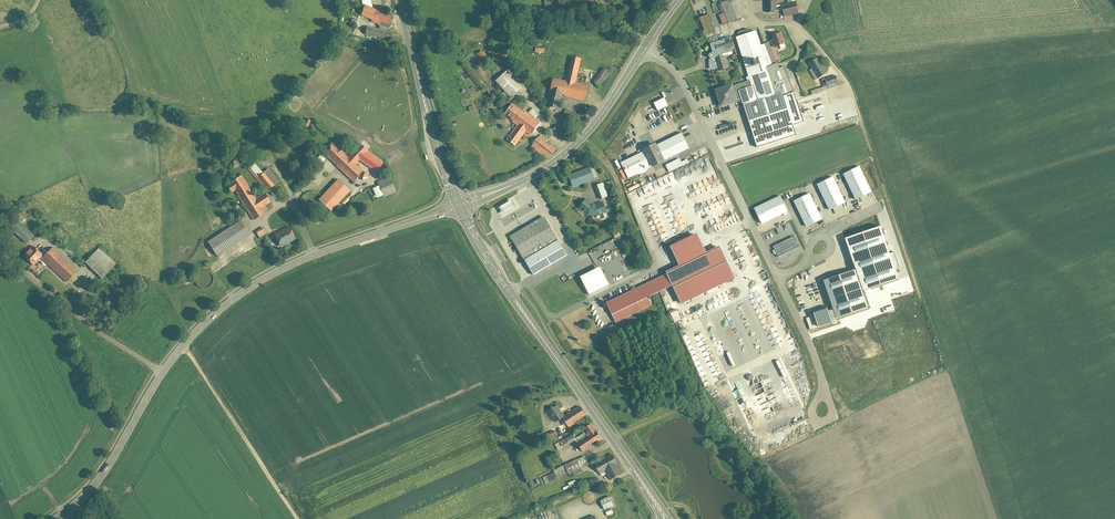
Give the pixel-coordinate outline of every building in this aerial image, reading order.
[(368,5),(367,5),(363,16),(390,27),(395,15),(373,7),(372,0),(368,0),(368,5)] [(723,26),(746,16),(739,0),(728,0),(720,4),(724,13),(718,15),(723,26)] [(772,13),(777,13),(784,12),(785,17),(798,14),(795,2),(784,5),(776,6),(776,2),(767,2),(767,13),(772,13)] [(700,19),(709,43),(719,39),(710,15),(700,19)] [(347,24),(355,27),(358,20),(350,17),(347,24)] [(367,25),(365,34),(391,41),(393,32),(367,25)] [(785,66),(775,70),(762,30),(736,38),(750,81),(736,85),(751,132),(791,119),(784,97),(794,94),(785,66)] [(771,37),(777,52),(788,48),(781,33),(771,37)] [(709,60),(709,69),(718,69),(718,71),(729,68),(725,56),(728,56),(728,52),(733,51),(729,38),(710,44),(712,53),(710,53),(710,60),(709,60)] [(496,40),(496,49),(507,48),(507,40),(496,40)] [(804,61),(815,82),(827,75),(816,54),(804,61)] [(588,87),(576,84),(582,60),(571,57),(565,81),(553,78),(549,92),(551,92),(547,107),(559,110),(562,95),(585,101),(588,87)] [(604,68),(593,82),(600,87),(611,73),(604,68)] [(509,70),(496,81),(511,98),(523,87),(509,70)] [(811,89),(813,96),(840,87),(836,75),(823,80),(825,84),(811,89)] [(717,91),(723,107),(739,101),(734,85),(717,91)] [(656,103),(659,111),(669,106),(666,99),(656,103)] [(518,125),(507,140),(515,146),(526,131),(532,136),(541,124),(514,104),(505,115),(518,125)] [(567,108),(564,115),(575,121),(579,114),(567,108)] [(668,165),(665,159),(690,148),(683,133),(659,144),(658,142),(645,148),(646,152),(621,164),(628,179),(653,167),(655,171),(668,165)] [(541,135),(532,148),(547,158),(556,146),(541,135)] [(363,171),(356,164),(359,160),(374,173),(383,163),(368,150),(368,151),(360,143),(348,156),(333,143),(323,154),(354,182),(363,171)] [(666,167),(670,173),(691,162),(688,158),(681,161),(680,159),(666,167)] [(258,163),(248,171),(266,192),(279,180),(269,169),(266,172),(258,163)] [(568,175),(573,188),(597,179),(593,167),(568,175)] [(871,192),(860,167),(844,174),(855,199),(871,192)] [(230,185),(228,187),(233,195),(236,194),(254,220),(266,211),(263,207),(271,202),(266,193),(257,198),(242,176),(230,184),(230,185)] [(846,202),(834,177),(818,185),(830,210),(846,202)] [(391,179),(378,185),(383,198),(396,193),(391,179)] [(338,180),(320,200),(332,211),(351,190),(338,180)] [(605,183),(595,187),(600,200),(609,196),(605,183)] [(517,196),(527,212),(538,206),(529,189),(517,196)] [(823,219),(811,194),(795,201),(807,226),(823,219)] [(780,196),(755,208),(763,224),(788,212),(780,196)] [(489,209),(497,222),(519,210),(511,197),(489,209)] [(588,199),(579,208),(588,214),(597,215),(601,215),(603,220),(609,218),(604,203),(596,204),(588,199)] [(36,232),(25,224),(27,220),(17,212),(12,218),(14,220),(7,228),(27,243),(36,232)] [(543,218),(509,238),(532,277),(566,258),(543,218)] [(241,221),(207,243),(217,257),(251,235),(241,221)] [(291,227),(274,234),(280,247),(297,240),(291,227)] [(898,279),(880,227),(846,239),(864,291),(898,279)] [(651,306),(647,298),(674,286),(682,304),(736,279),(722,248),(709,254),(700,234),(673,247),(682,266),(668,273),(641,286),(638,287),(606,302),(616,323),(651,306)] [(773,247),(778,258),(799,248),(794,238),(773,247)] [(33,245),(22,257),(33,267),(44,255),(33,245)] [(56,245),(43,260),(67,282),(80,268),(56,245)] [(100,249),(85,264),(101,279),(116,263),(100,249)] [(868,307),(854,270),(824,281),(837,318),(868,307)] [(195,280),(196,285),(200,288),(206,289),(212,286),(214,280),(213,275),(210,272),(205,271),(199,272),(196,275),(195,280)] [(831,322),(827,308),(814,313),(818,326),(831,322)] [(671,313),(675,322),(682,320),(678,310),(671,313)] [(608,329),(611,334),(625,328),(622,322),(608,329)] [(582,406),(565,416),(559,406),(549,413),(560,432),(588,416),(582,406)] [(598,430),(593,424),(585,429),(589,436),(577,443),(583,453),(604,439),(598,430)] [(606,471),(610,480),(622,476),(618,465),(620,464),(615,454),(594,464),(599,474),(606,471)] [(578,459),(581,467),(588,464),(585,456),(578,459)] [(567,481),(570,489),(577,486),(574,478),(567,481)] [(601,501),(604,510),(614,506),(611,497),(601,501)]
